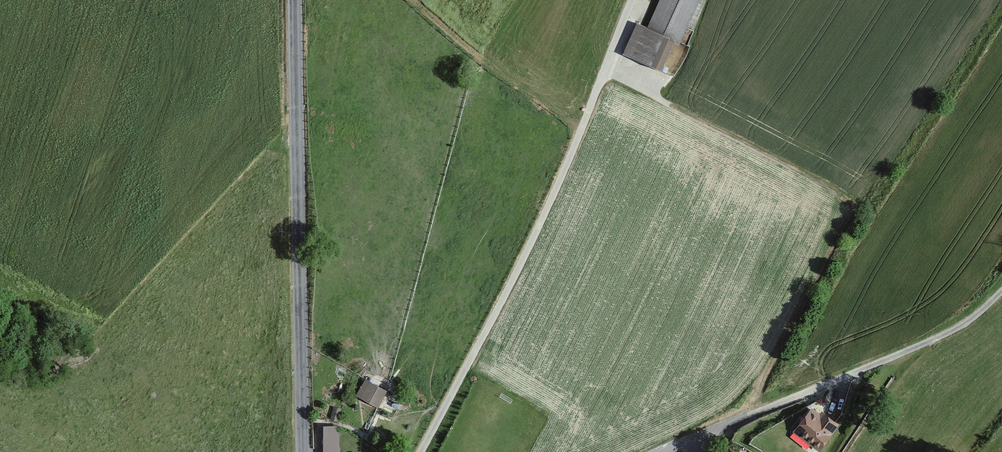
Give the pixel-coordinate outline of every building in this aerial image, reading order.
[(651,26),(678,38),(682,39),(699,0),(663,0),(651,26)] [(651,26),(640,21),(627,53),(664,69),(678,38),(651,26)] [(392,391),(366,379),(359,394),(385,406),(392,391)] [(812,408),(793,433),(819,451),(837,427),(812,408)] [(324,451),(339,451),(339,423),(325,423),(324,451)] [(323,431),(314,431),(314,451),(324,451),(323,431)]
